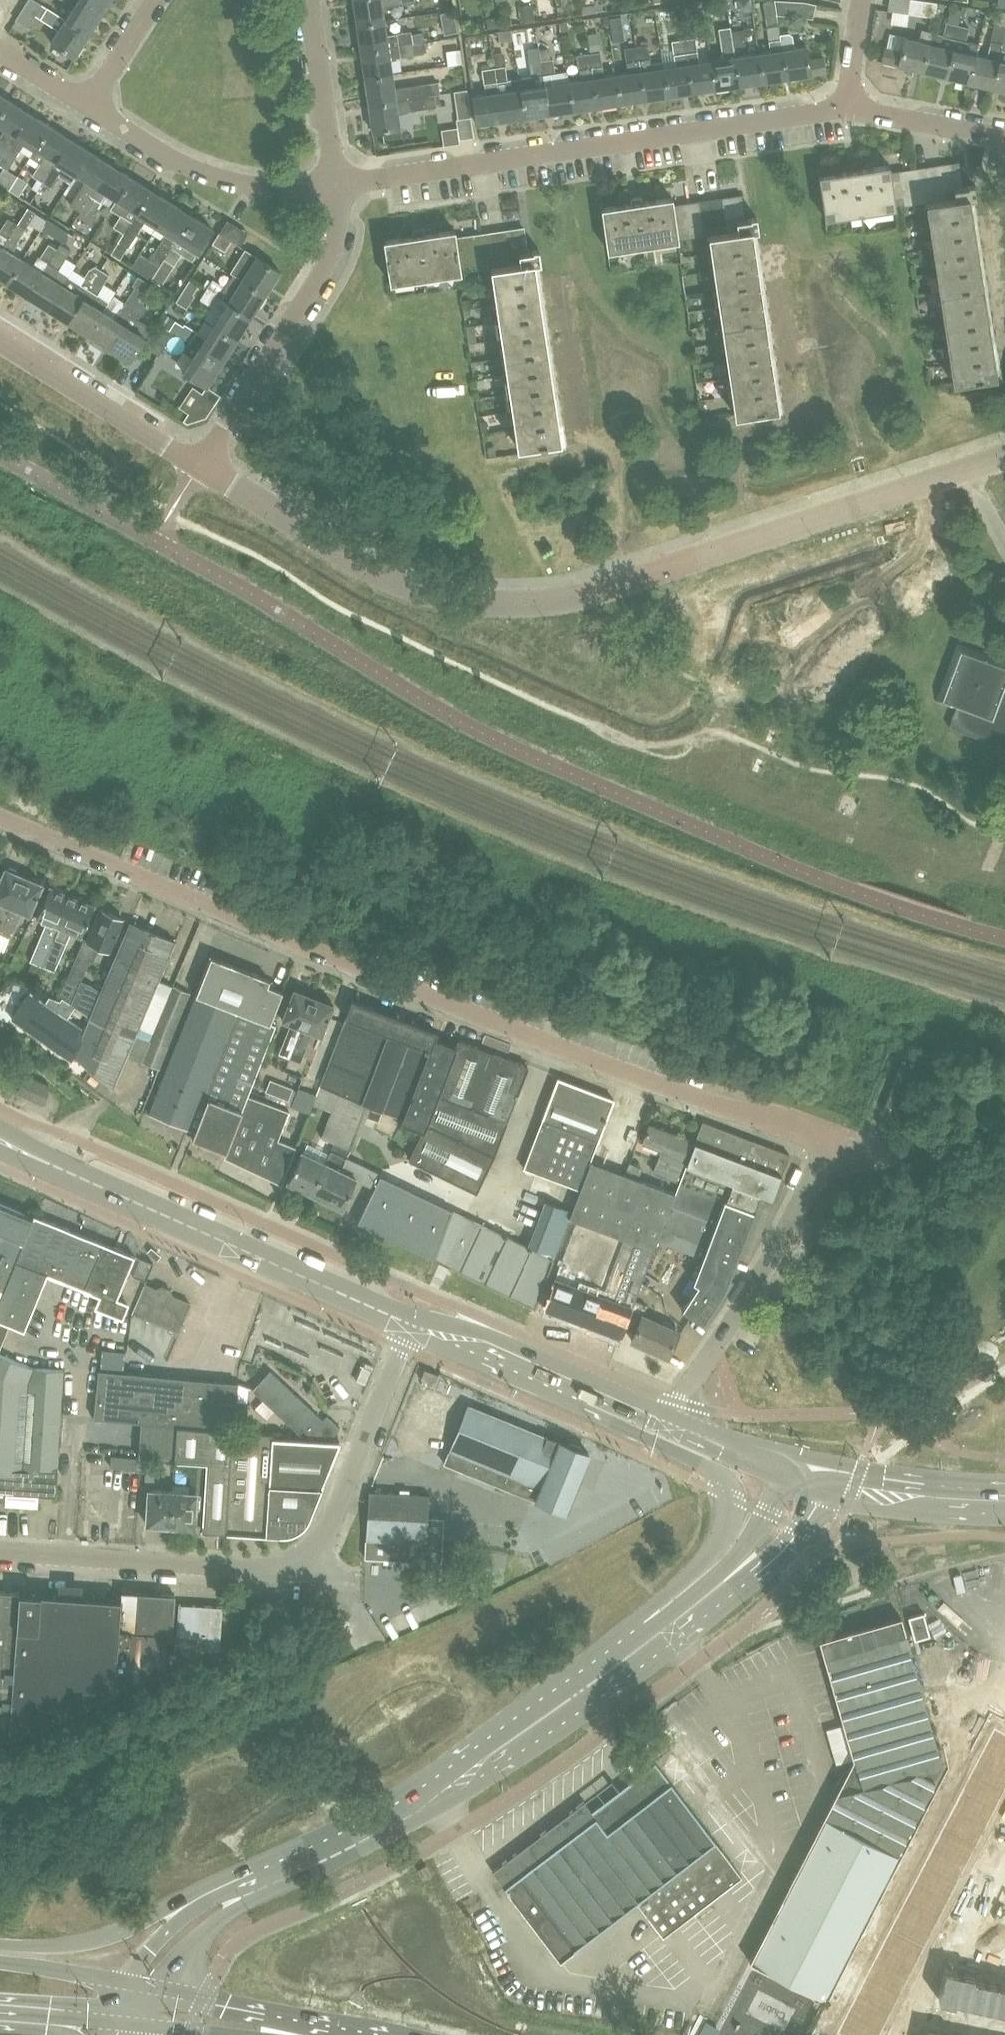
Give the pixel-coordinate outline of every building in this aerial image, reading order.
[(47,7),(37,0),(28,0),(16,19),(18,20),(26,26),(28,27),(35,15),(40,18),(47,7)] [(64,18),(88,33),(102,10),(87,0),(63,0),(72,5),(64,18)] [(102,10),(109,0),(87,0),(102,10)] [(356,23),(385,19),(383,6),(415,1),(415,0),(352,0),(356,23)] [(704,13),(716,11),(714,0),(710,0),(702,1),(704,13)] [(737,6),(743,11),(751,10),(750,0),(736,0),(737,6)] [(785,15),(812,18),(815,3),(804,1),(790,0),(774,0),(775,13),(785,15)] [(923,0),(910,0),(908,13),(933,16),(936,2),(923,0)] [(701,1),(688,3),(690,16),(703,14),(701,1)] [(518,5),(521,23),(534,21),(531,3),(518,5)] [(73,56),(88,33),(64,18),(56,12),(48,24),(57,29),(49,41),(73,56)] [(991,87),(1004,27),(1004,26),(1004,12),(1000,25),(994,24),(987,56),(975,53),(973,53),(967,81),(991,87)] [(775,14),(765,16),(767,26),(777,24),(775,14)] [(486,18),(487,28),(499,26),(498,16),(486,18)] [(621,16),(609,17),(610,29),(622,28),(621,16)] [(356,23),(360,49),(412,42),(410,29),(387,33),(385,19),(356,23)] [(921,70),(944,76),(951,47),(953,38),(956,24),(945,21),(942,34),(930,32),(927,42),(921,70)] [(559,23),(560,30),(568,29),(567,22),(559,23)] [(767,80),(786,77),(779,33),(778,24),(777,24),(767,26),(766,26),(770,51),(758,53),(762,81),(767,80)] [(944,76),(967,81),(973,53),(975,53),(978,43),(966,40),(970,27),(956,24),(953,38),(951,47),(944,76)] [(710,60),(714,88),(738,85),(734,56),(733,46),(731,32),(730,26),(719,28),(723,58),(710,60)] [(1004,90),(1004,27),(991,87),(1004,90)] [(927,42),(930,32),(921,30),(919,40),(894,34),(889,33),(886,47),(885,47),(882,61),(898,65),(899,65),(900,65),(921,70),(927,42)] [(742,31),(731,32),(733,46),(744,45),(742,31)] [(788,32),(779,33),(786,77),(807,74),(809,74),(810,74),(825,71),(823,57),(808,59),(806,45),(794,47),(792,34),(788,32)] [(595,106),(619,102),(615,74),(603,76),(600,51),(601,51),(599,33),(587,35),(589,53),(588,53),(595,106)] [(691,92),(714,88),(710,60),(698,62),(695,37),(683,39),(691,92)] [(668,95),(691,92),(683,39),(672,41),(675,65),(663,67),(668,95)] [(425,41),(413,43),(412,42),(360,49),(364,77),(393,73),(390,57),(423,52),(427,49),(425,41)] [(635,46),(643,99),(668,95),(663,67),(662,60),(649,62),(647,44),(641,45),(635,46)] [(619,102),(643,99),(635,46),(632,46),(626,48),(624,48),(627,72),(615,74),(619,102)] [(531,76),(519,78),(524,116),(547,113),(543,85),(538,49),(538,47),(527,49),(529,63),(531,76)] [(547,113),(572,109),(568,81),(566,70),(554,72),(552,59),(550,59),(549,49),(547,48),(538,49),(543,85),(547,113)] [(500,120),(524,116),(519,78),(507,80),(503,52),(492,53),(494,67),(493,67),(496,92),(500,120)] [(572,109),(595,106),(588,53),(577,55),(580,79),(568,81),(572,109)] [(738,85),(762,81),(758,53),(734,56),(738,85)] [(473,95),(477,123),(500,120),(496,92),(493,67),(482,69),(486,93),(473,95)] [(368,103),(434,93),(440,92),(438,81),(418,83),(395,87),(393,73),(364,77),(368,103)] [(471,116),(467,88),(454,90),(458,118),(471,116)] [(9,99),(0,93),(0,114),(9,99)] [(434,93),(368,103),(372,130),(400,126),(398,111),(436,105),(434,93)] [(0,114),(0,125),(4,127),(0,134),(0,155),(1,156),(29,111),(9,99),(0,114)] [(29,111),(1,156),(0,158),(0,164),(8,169),(25,141),(35,147),(49,124),(29,111)] [(69,137),(49,124),(35,147),(30,156),(40,162),(32,175),(37,178),(32,187),(36,190),(42,181),(69,137)] [(91,150),(69,137),(42,181),(52,188),(60,175),(71,182),(76,173),(91,150)] [(80,211),(110,163),(91,150),(76,173),(86,179),(80,188),(70,205),(80,211)] [(131,176),(110,163),(80,211),(77,215),(91,224),(96,215),(93,212),(106,192),(116,198),(131,176)] [(943,165),(937,166),(942,199),(931,201),(926,202),(947,349),(952,381),(995,374),(969,198),(975,197),(973,182),(972,182),(972,184),(961,185),(957,163),(944,165),(944,163),(942,163),(943,165)] [(896,206),(919,203),(914,169),(890,173),(889,164),(886,165),(859,169),(859,164),(847,166),(848,171),(822,175),(822,174),(818,175),(821,190),(822,201),(825,218),(896,208),(896,206)] [(937,166),(926,167),(931,201),(942,199),(937,166)] [(919,203),(926,202),(931,201),(926,167),(914,169),(919,203)] [(118,242),(151,189),(131,176),(116,198),(110,208),(120,215),(113,226),(120,231),(114,240),(118,242)] [(151,189),(118,242),(111,253),(120,259),(147,217),(157,224),(172,201),(151,189)] [(726,232),(714,233),(709,234),(734,414),(778,407),(752,230),(760,229),(758,216),(745,218),(742,195),(721,198),(726,232)] [(680,238),(700,235),(695,202),(674,205),(673,196),(644,200),(643,196),(631,198),(632,202),(602,207),(608,250),(680,240),(680,238)] [(726,232),(721,198),(709,200),(714,233),(726,232)] [(700,235),(709,234),(714,233),(709,200),(695,202),(700,235)] [(192,214),(172,201),(157,224),(166,230),(153,250),(154,252),(150,258),(160,265),(164,258),(192,214)] [(170,268),(173,264),(174,264),(181,253),(192,260),(213,227),(192,214),(164,258),(160,265),(166,268),(170,268)] [(16,223),(7,217),(0,229),(0,249),(16,223)] [(248,231),(227,218),(212,243),(224,251),(231,240),(239,245),(248,231)] [(23,258),(12,252),(18,243),(16,242),(25,228),(16,223),(0,249),(0,278),(7,283),(23,258)] [(65,235),(66,233),(68,231),(61,226),(55,236),(61,241),(65,235)] [(524,227),(503,230),(508,263),(497,265),(491,266),(517,446),(560,440),(554,401),(535,262),(542,261),(540,248),(527,250),(524,227)] [(480,234),(470,235),(456,237),(455,229),(425,233),(424,229),(413,231),(414,235),(384,239),(391,283),(462,272),(462,271),(485,267),(480,234)] [(492,232),(497,265),(508,263),(503,230),(492,232)] [(485,267),(491,266),(497,265),(492,232),(480,234),(485,267)] [(7,283),(27,296),(57,248),(48,243),(40,256),(38,255),(32,264),(23,258),(7,283)] [(27,296),(47,308),(68,275),(58,269),(70,249),(60,243),(57,248),(27,296)] [(230,270),(242,278),(266,293),(280,269),(245,247),(230,270)] [(47,308),(68,322),(101,269),(94,265),(89,269),(80,283),(68,275),(47,308)] [(101,269),(68,322),(88,334),(104,309),(109,300),(98,293),(109,275),(101,269)] [(88,334),(109,347),(139,299),(149,283),(137,276),(132,285),(135,286),(115,317),(104,309),(88,334)] [(266,293),(242,278),(227,301),(251,316),(266,293)] [(212,279),(207,288),(219,296),(225,287),(212,279)] [(251,316),(227,301),(219,296),(207,288),(200,299),(220,312),(213,324),(237,339),(251,316)] [(147,305),(139,299),(109,347),(129,360),(151,326),(138,318),(147,305)] [(159,354),(173,331),(161,323),(154,334),(146,346),(159,354)] [(223,362),(237,339),(213,324),(199,346),(223,362)] [(184,350),(193,356),(184,370),(208,385),(223,362),(199,346),(189,341),(184,350)] [(503,376),(492,377),(494,387),(505,385),(503,376)] [(206,385),(202,392),(188,412),(183,419),(187,422),(206,416),(220,395),(206,385)] [(958,643),(937,700),(956,707),(949,725),(1004,746),(1004,661),(958,643)] [(0,930),(24,875),(5,867),(0,879),(0,900),(2,901),(0,906),(0,930)] [(42,883),(24,875),(0,930),(9,934),(20,908),(29,912),(42,883)] [(30,959),(42,964),(72,895),(50,886),(37,916),(47,920),(30,959)] [(55,970),(60,958),(71,930),(82,935),(95,905),(72,895),(42,964),(55,970)] [(60,994),(75,1005),(91,1016),(98,1000),(76,990),(89,959),(93,961),(100,945),(110,948),(123,917),(101,908),(87,940),(84,938),(60,994)] [(68,1015),(75,1005),(60,994),(58,998),(49,994),(44,1001),(31,992),(12,1017),(72,1058),(74,1056),(114,1085),(136,1033),(151,1039),(174,984),(159,978),(175,940),(131,921),(98,1000),(91,1016),(86,1028),(68,1015)] [(192,1137),(226,1150),(248,1094),(276,1024),(270,1022),(283,989),(268,983),(270,977),(211,954),(150,1112),(195,1130),(192,1137)] [(6,979),(2,989),(11,992),(15,982),(6,979)] [(190,991),(174,984),(151,1039),(142,1061),(159,1068),(190,991)] [(279,1053),(290,1057),(314,996),(306,993),(305,990),(300,988),(297,989),(294,988),(282,1019),(291,1022),(279,1053)] [(323,999),(314,996),(290,1057),(300,1061),(312,1031),(322,1035),(334,1003),(331,1002),(329,999),(326,998),(323,999)] [(403,1116),(435,1038),(438,1031),(414,1022),(394,1015),(353,999),(313,1103),(331,1109),(322,1135),(323,1136),(335,1140),(349,1145),(366,1101),(397,1113),(403,1116)] [(435,1038),(403,1116),(401,1122),(423,1130),(408,1158),(476,1192),(494,1154),(529,1065),(458,1039),(456,1046),(435,1038)] [(25,1074),(18,1091),(17,1092),(41,1102),(49,1084),(25,1074)] [(590,1159),(598,1139),(613,1098),(558,1077),(542,1118),(523,1166),(536,1171),(528,1190),(542,1196),(571,1207),(590,1159)] [(277,1082),(272,1093),(288,1100),(292,1088),(277,1082)] [(248,1094),(226,1150),(224,1156),(282,1183),(296,1147),(278,1140),(289,1110),(248,1094)] [(657,1237),(704,1255),(726,1200),(747,1208),(752,1210),(755,1200),(758,1193),(770,1198),(776,1182),(788,1153),(701,1119),(694,1141),(674,1192),(657,1237)] [(675,1180),(691,1140),(649,1123),(642,1142),(661,1149),(653,1171),(675,1180)] [(335,1142),(325,1161),(311,1192),(342,1206),(356,1176),(341,1169),(351,1148),(335,1142)] [(289,1181),(311,1192),(325,1161),(303,1151),(289,1181)] [(630,1309),(653,1247),(657,1237),(674,1192),(636,1177),(640,1166),(629,1161),(624,1173),(590,1159),(571,1207),(568,1215),(576,1218),(543,1305),(593,1325),(620,1335),(624,1323),(630,1309)] [(568,1215),(571,1207),(542,1196),(525,1242),(456,1209),(447,1205),(380,1173),(358,1220),(433,1257),(434,1256),(460,1269),(459,1270),(535,1306),(553,1256),(568,1215)] [(726,1200),(704,1255),(695,1278),(699,1281),(682,1308),(701,1320),(723,1287),(729,1274),(752,1210),(747,1208),(726,1200)] [(2,1291),(33,1216),(0,1203),(0,1290),(2,1291)] [(84,1289),(103,1242),(34,1214),(33,1216),(2,1291),(0,1297),(0,1343),(8,1324),(23,1331),(47,1274),(84,1289)] [(135,1255),(103,1242),(84,1289),(101,1296),(96,1308),(122,1319),(128,1304),(117,1300),(135,1255)] [(140,1257),(133,1276),(147,1281),(154,1262),(140,1257)] [(180,1332),(187,1313),(191,1304),(190,1303),(172,1296),(170,1290),(162,1287),(156,1290),(145,1285),(144,1284),(132,1313),(180,1332)] [(676,1327),(630,1309),(624,1323),(627,1324),(627,1325),(634,1328),(630,1338),(666,1352),(676,1327)] [(63,1369),(34,1367),(0,1353),(0,1492),(56,1495),(63,1369)] [(94,1417),(141,1421),(177,1424),(209,1427),(234,1429),(238,1381),(99,1369),(94,1417)] [(270,1369),(262,1378),(252,1388),(299,1432),(317,1413),(270,1369)] [(424,1369),(420,1379),(434,1384),(437,1374),(424,1369)] [(444,1461),(537,1499),(565,1510),(588,1451),(485,1409),(467,1402),(449,1447),(444,1461)] [(303,1438),(330,1439),(340,1426),(327,1414),(303,1438)] [(175,1459),(177,1424),(141,1421),(139,1457),(175,1459)] [(207,1462),(209,1427),(177,1424),(175,1459),(207,1462)] [(227,1530),(232,1450),(234,1429),(209,1427),(207,1462),(203,1509),(202,1529),(226,1531),(227,1530)] [(266,1532),(269,1500),(270,1485),(272,1453),(272,1436),(272,1433),(234,1429),(232,1450),(227,1530),(266,1532)] [(272,1436),(272,1453),(270,1485),(317,1488),(318,1488),(319,1487),(320,1486),(321,1485),(322,1485),(339,1440),(330,1439),(302,1438),(272,1436)] [(112,1455),(111,1467),(135,1469),(136,1457),(112,1455)] [(189,1491),(173,1490),(170,1524),(173,1524),(175,1526),(181,1527),(183,1525),(194,1525),(195,1506),(200,1507),(202,1474),(202,1465),(190,1464),(189,1491)] [(168,1524),(170,1524),(173,1490),(150,1488),(151,1482),(154,1482),(155,1471),(145,1470),(143,1503),(148,1504),(147,1520),(146,1523),(148,1523),(148,1522),(157,1523),(159,1525),(165,1526),(168,1524)] [(369,1490),(366,1539),(365,1557),(441,1561),(443,1521),(428,1520),(429,1493),(369,1490)] [(269,1500),(266,1532),(281,1533),(283,1533),(286,1533),(289,1532),(290,1531),(293,1529),(294,1527),(296,1524),(297,1522),(298,1519),(298,1516),(297,1513),(297,1511),(296,1510),(295,1507),(293,1505),(291,1503),(288,1502),(286,1501),(283,1501),(269,1500)] [(19,1591),(0,1590),(0,1738),(8,1736),(115,1691),(114,1690),(166,1668),(168,1632),(172,1632),(174,1594),(127,1590),(121,1590),(121,1599),(19,1591)] [(220,1649),(222,1613),(223,1605),(179,1602),(177,1633),(176,1646),(220,1649)] [(914,1638),(930,1634),(923,1611),(908,1615),(914,1638)] [(825,1997),(897,1856),(943,1767),(900,1618),(901,1618),(900,1617),(821,1640),(855,1759),(850,1768),(845,1770),(835,1791),(836,1796),(824,1819),(838,1826),(766,1967),(825,1997)] [(837,2031),(845,2034),(878,2034),(1004,1789),(1004,1733),(994,1728),(837,2031)] [(518,1851),(493,1871),(505,1886),(504,1887),(559,1960),(579,1945),(616,1917),(625,1910),(637,1901),(662,1935),(673,1927),(711,1898),(741,1876),(714,1841),(655,1762),(620,1789),(592,1810),(584,1801),(538,1836),(537,1834),(529,1839),(531,1842),(518,1851)] [(432,1874),(426,1863),(418,1868),(423,1878),(432,1874)] [(934,1997),(951,2001),(951,1998),(1004,2010),(1004,1983),(970,1976),(971,1973),(941,1966),(934,1997)]
